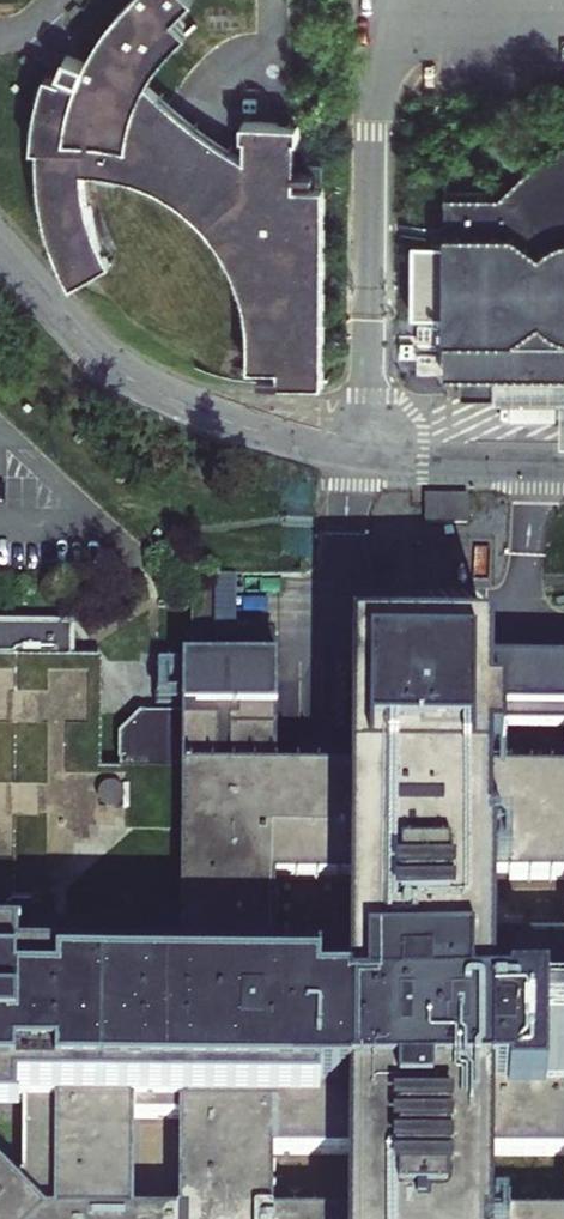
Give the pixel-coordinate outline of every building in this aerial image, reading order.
[(263,360),(292,360),(292,368),(271,370),(271,376),(337,377),(338,180),(304,179),(304,170),(325,171),(325,165),(304,164),(305,132),(310,132),(310,118),(293,118),(255,117),(254,131),(260,132),(259,151),(230,136),(204,119),(179,98),(159,78),(165,67),(171,58),(177,49),(184,41),(198,29),(182,14),(197,0),(137,0),(128,10),(117,22),(108,37),(97,60),(90,76),(72,72),(71,76),(56,71),(49,93),(46,114),(42,144),(49,145),(48,157),(50,179),(54,207),(60,231),(72,260),(83,280),(123,256),(109,229),(102,209),(97,186),(94,166),(126,172),(150,179),(175,192),(202,211),(226,236),(246,269),(256,298),(262,334),(263,360)] [(451,190),(451,247),(417,247),(416,319),(450,318),(447,375),(477,376),(477,395),(513,395),(513,377),(563,378),(563,132),(556,132),(492,192),(451,190)] [(513,377),(513,395),(513,406),(563,406),(563,378),(513,377)] [(470,497),(426,497),(426,530),(470,530),(470,497)] [(492,668),(491,655),(354,656),(354,769),(274,769),(273,664),(185,664),(155,664),(155,717),(141,717),(119,734),(119,760),(122,769),(102,769),(101,663),(70,662),(69,627),(0,626),(0,896),(189,898),(189,972),(0,969),(0,1218),(563,1218),(563,668),(492,668)]
